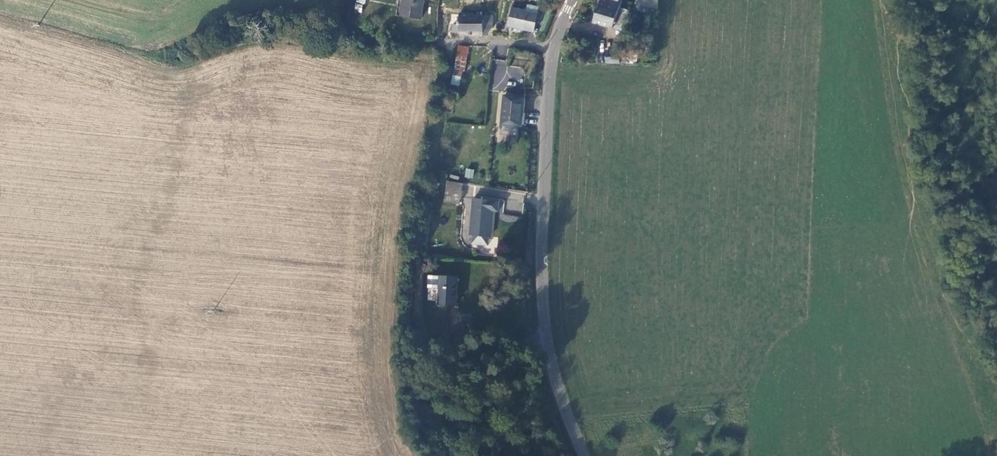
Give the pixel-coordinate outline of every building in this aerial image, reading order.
[(402,11),(421,13),(423,0),(404,0),(402,11)] [(621,0),(600,0),(593,19),(610,27),(621,0)] [(633,0),(657,11),(658,0),(633,0)] [(509,2),(506,20),(528,25),(532,7),(509,2)] [(452,23),(451,29),(481,33),(482,14),(461,12),(459,23),(452,23)] [(452,68),(458,69),(460,69),(462,45),(455,45),(452,68)] [(503,49),(502,65),(511,65),(512,50),(503,49)] [(606,49),(606,62),(618,62),(619,50),(606,49)] [(458,69),(458,77),(465,78),(466,70),(460,69),(458,69)] [(503,88),(501,117),(521,117),(523,90),(503,88)] [(447,179),(446,199),(460,200),(462,180),(447,179)] [(521,210),(521,193),(508,193),(507,210),(521,210)] [(470,230),(490,231),(492,205),(499,206),(499,197),(472,196),(470,230)] [(489,239),(490,231),(470,230),(470,238),(489,239)] [(438,275),(437,304),(454,304),(455,276),(438,275)] [(448,328),(468,329),(468,315),(458,315),(458,306),(437,305),(437,321),(448,321),(448,328)]
